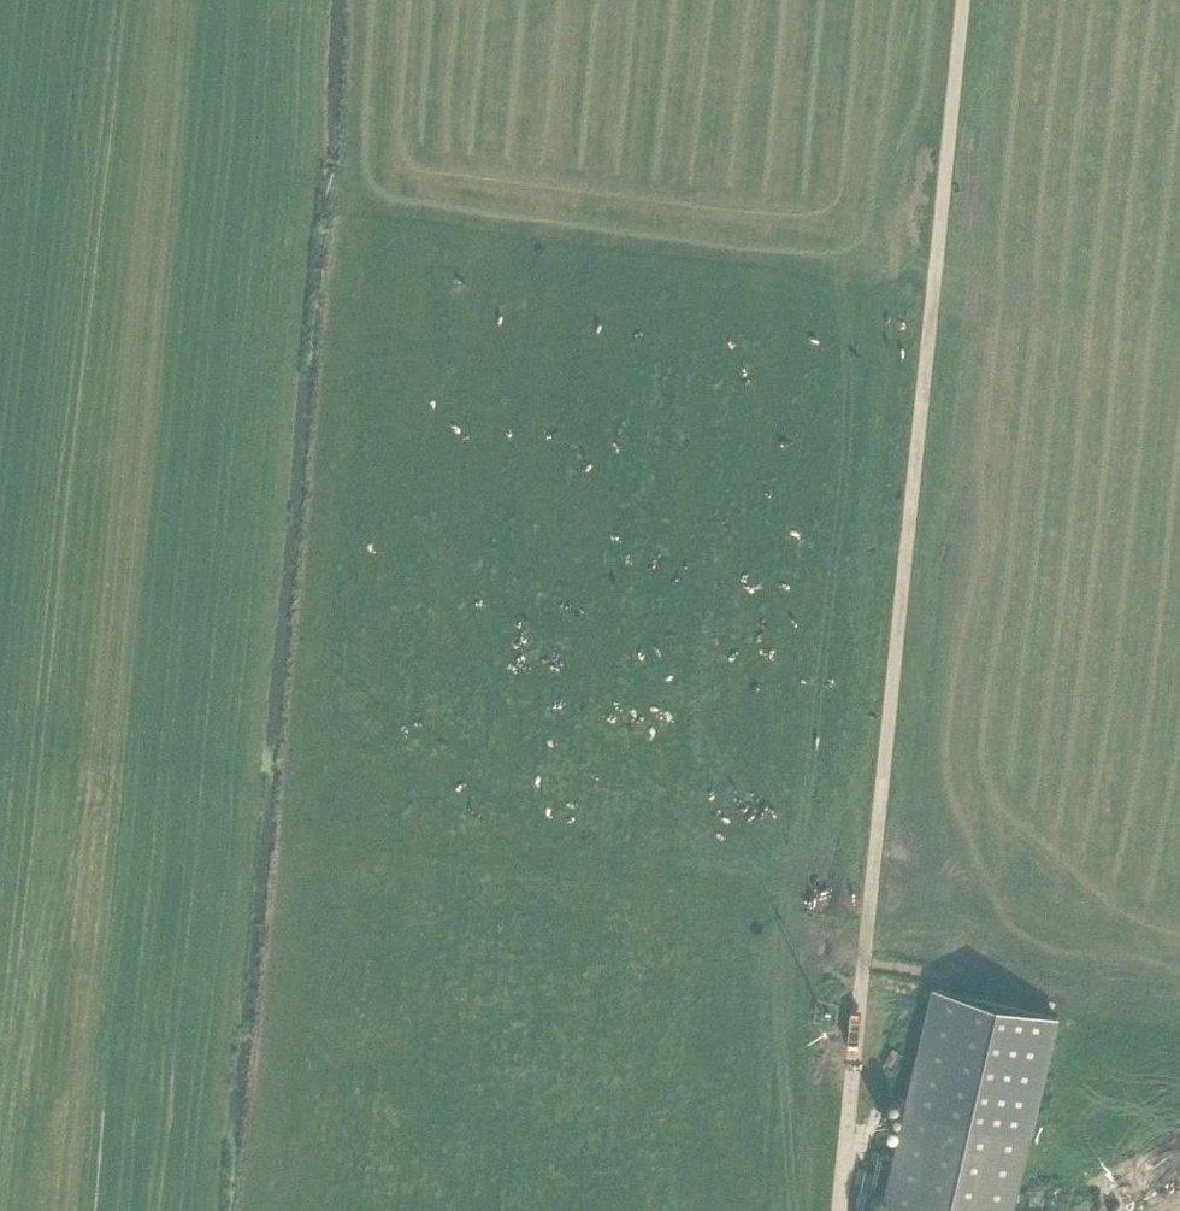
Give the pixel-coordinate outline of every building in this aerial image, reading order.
[(1056,1016),(936,988),(883,1210),(1011,1210),(1056,1016)]
